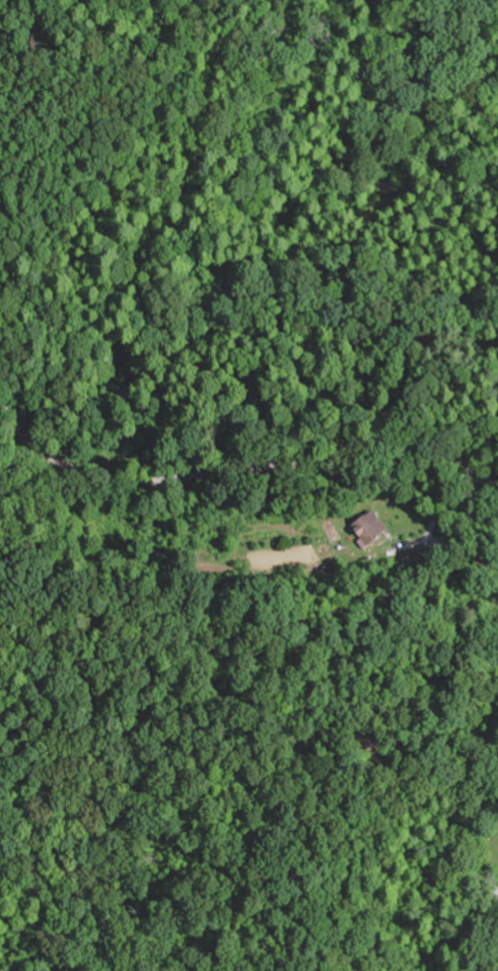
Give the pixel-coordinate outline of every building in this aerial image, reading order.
[(370,548),(395,534),(383,512),(358,526),(370,548)]
